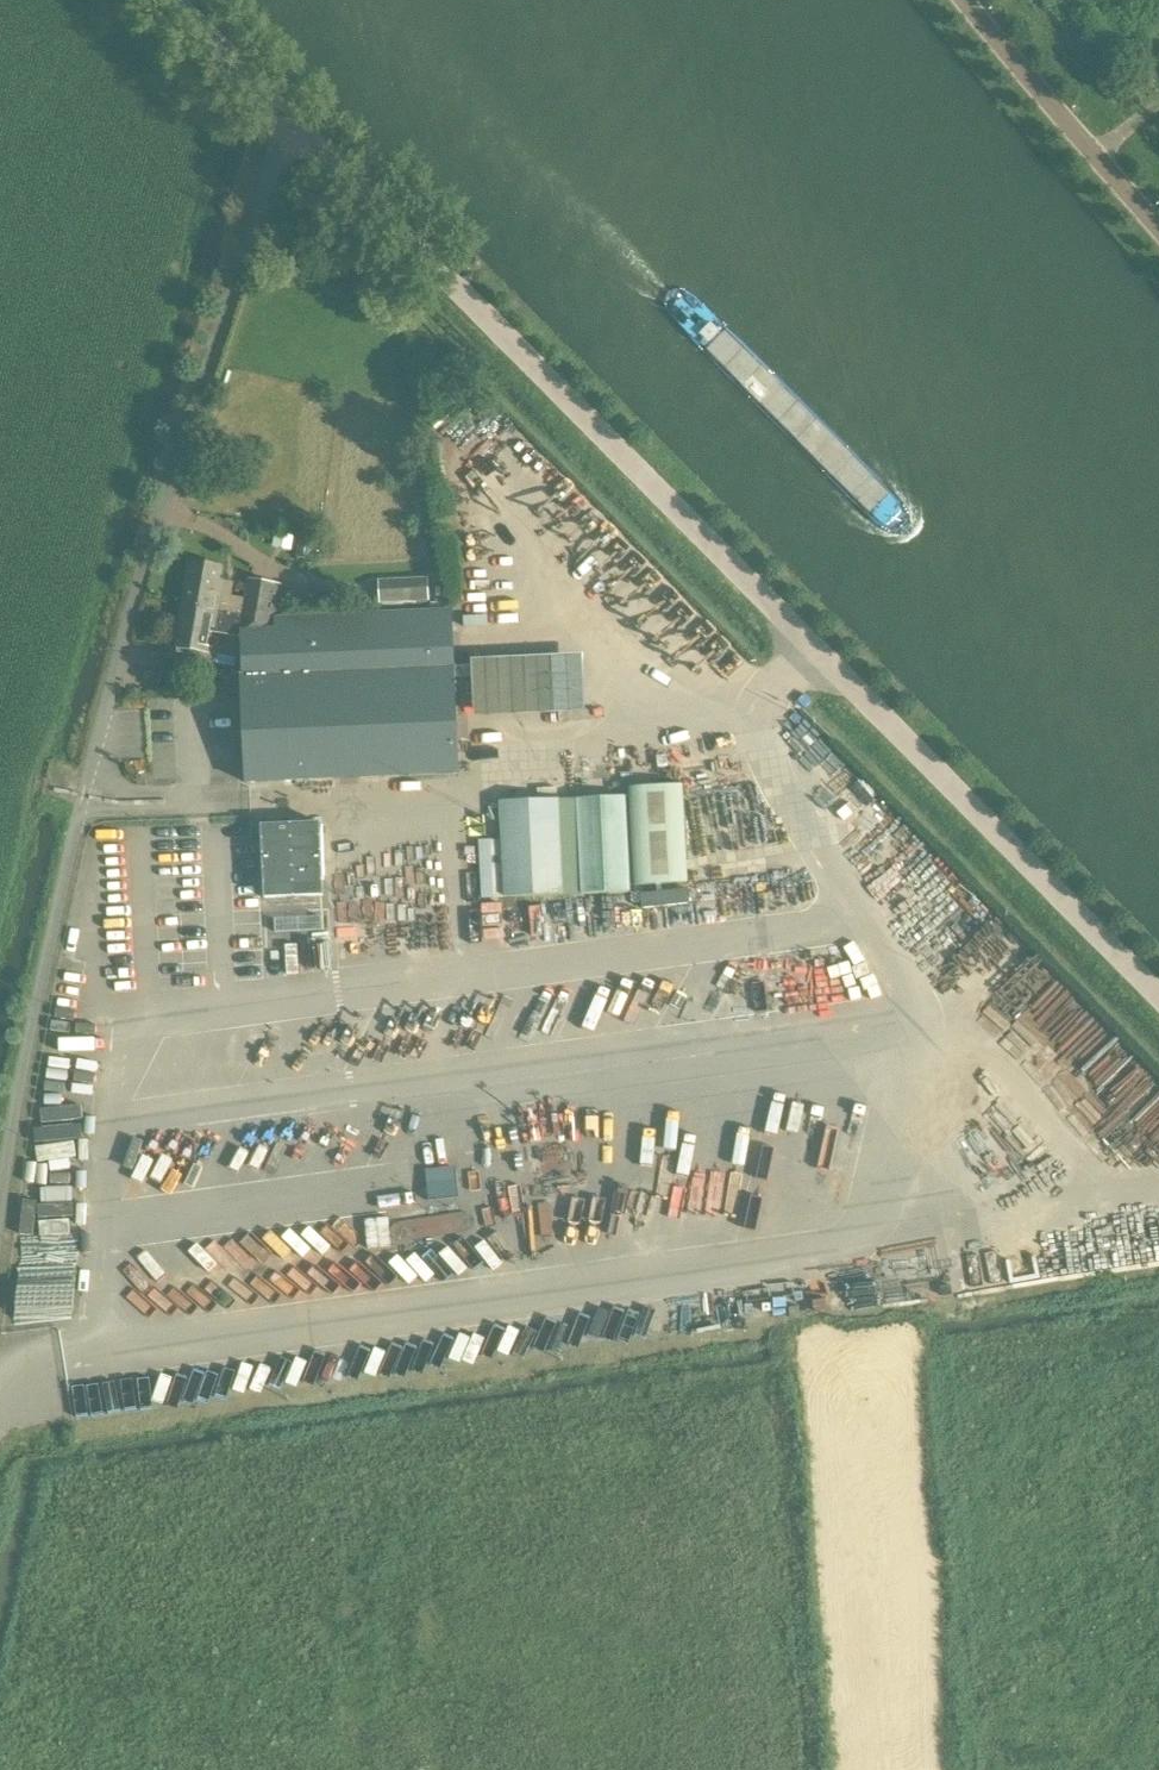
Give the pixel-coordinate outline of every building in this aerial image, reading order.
[(444,478),(456,533),(476,529),(465,474),(444,478)] [(190,562),(183,605),(243,615),(244,611),(275,616),(280,585),(249,580),(246,599),(231,596),(233,582),(218,579),(221,567),(190,562)] [(381,603),(429,601),(428,579),(380,581),(381,603)] [(275,617),(275,616),(244,611),(243,615),(183,605),(176,648),(206,653),(210,627),(242,633),(244,686),(244,742),(240,746),(240,756),(245,760),(246,783),(458,774),(450,610),(275,617)] [(573,648),(479,654),(482,704),(576,698),(573,648)] [(682,782),(629,785),(634,883),(687,880),(682,782)] [(625,795),(577,797),(582,893),(630,890),(625,795)] [(558,799),(500,802),(504,898),(562,894),(558,799)] [(320,824),(261,826),(265,900),(324,897),(320,824)] [(448,1175),(433,1176),(435,1192),(450,1191),(448,1175)] [(472,1210),(413,1218),(415,1236),(474,1229),(472,1210)]
